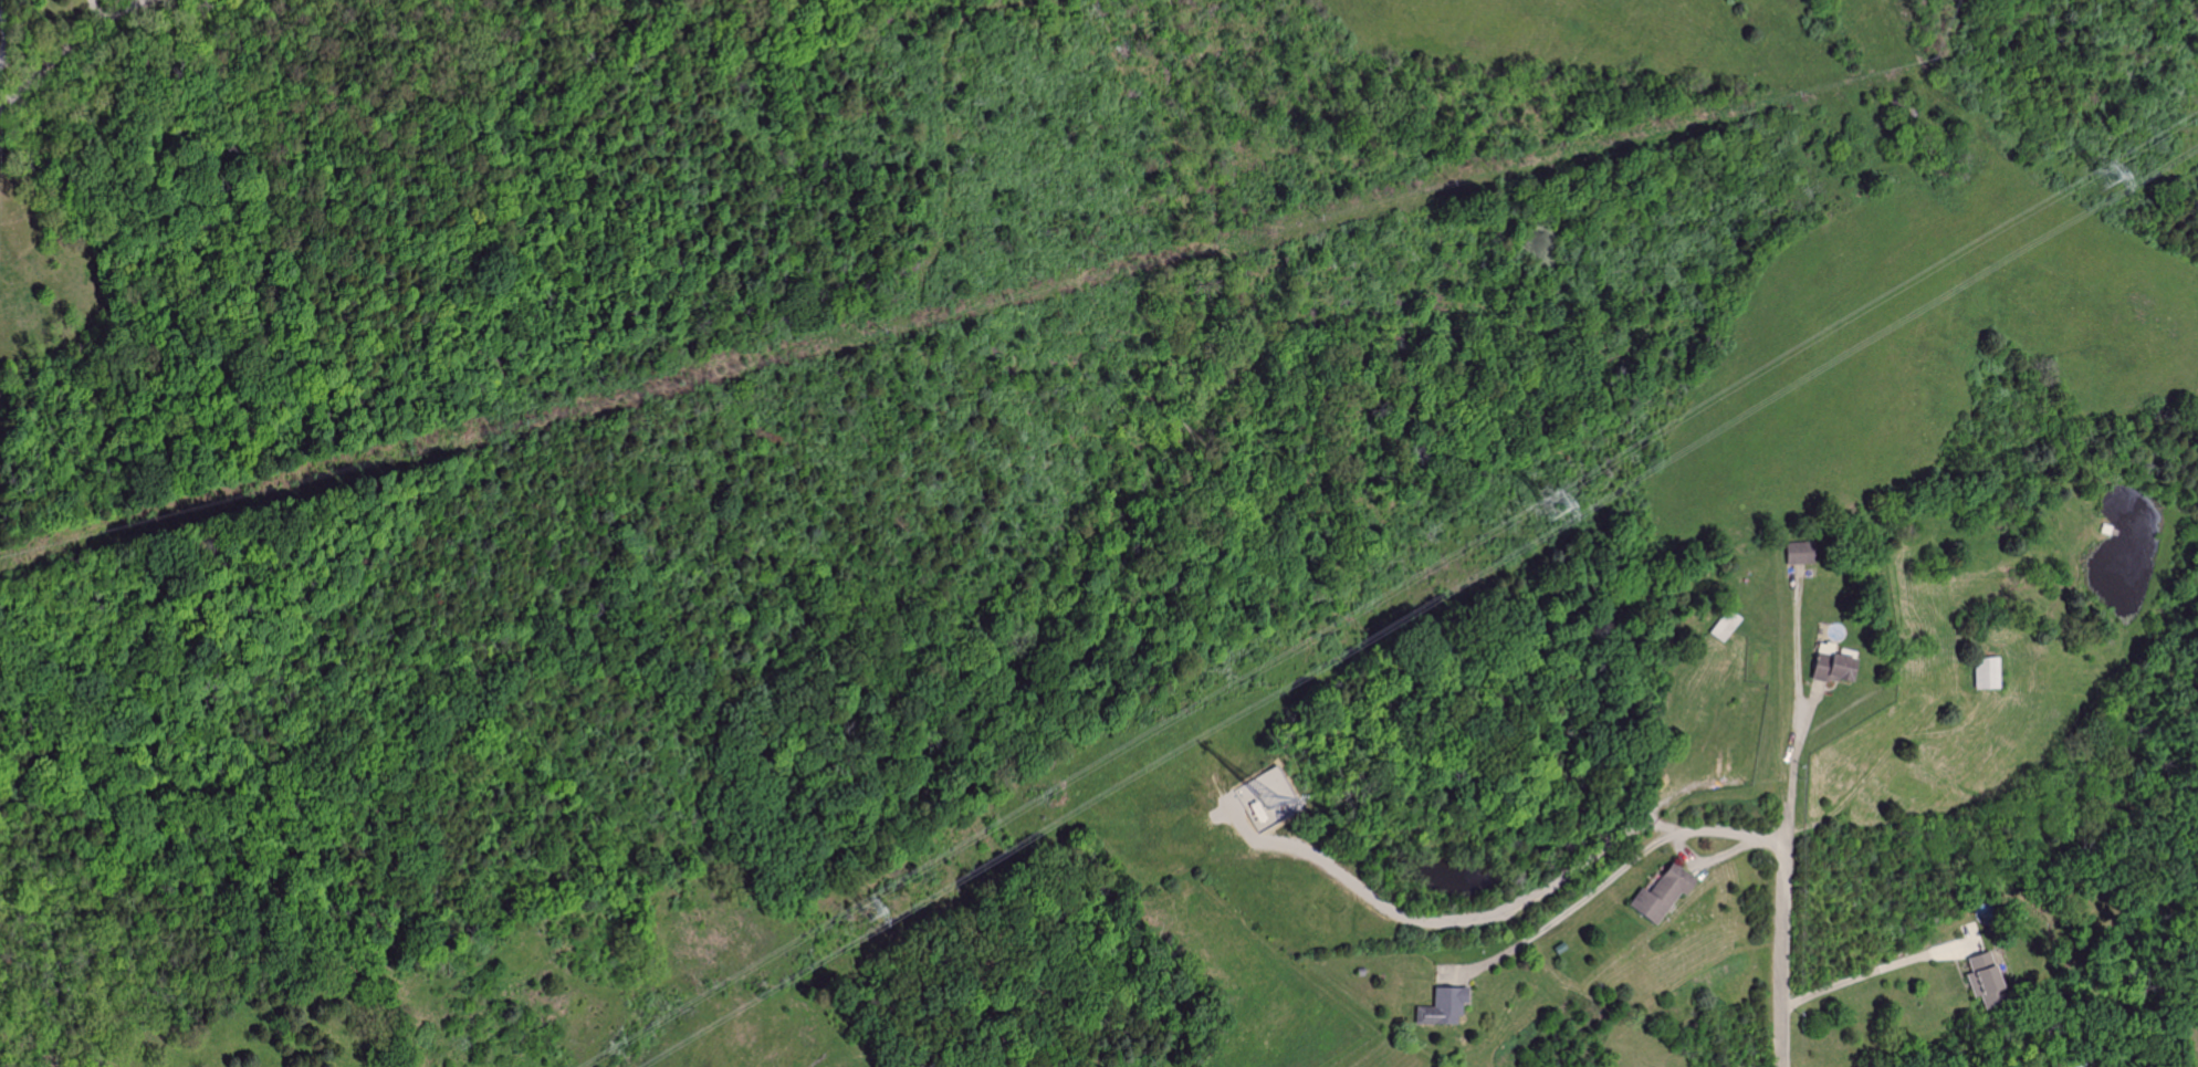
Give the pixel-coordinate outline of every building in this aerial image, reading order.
[(1839,648),(1836,657),(1827,655),(1830,645),(1815,641),(1804,679),(1821,684),(1823,677),(1847,684),(1855,653),(1839,648)] [(1994,657),(1979,658),(1979,662),(1971,662),(1972,689),(1995,688),(1994,657)] [(1655,892),(1647,886),(1635,905),(1665,924),(1686,891),(1693,896),(1703,880),(1674,862),(1655,892)] [(1974,994),(1996,987),(1985,951),(1963,958),(1974,994)] [(1473,987),(1437,987),(1437,1007),(1419,1007),(1420,1025),(1464,1024),(1464,1003),(1473,1003),(1473,987)]
